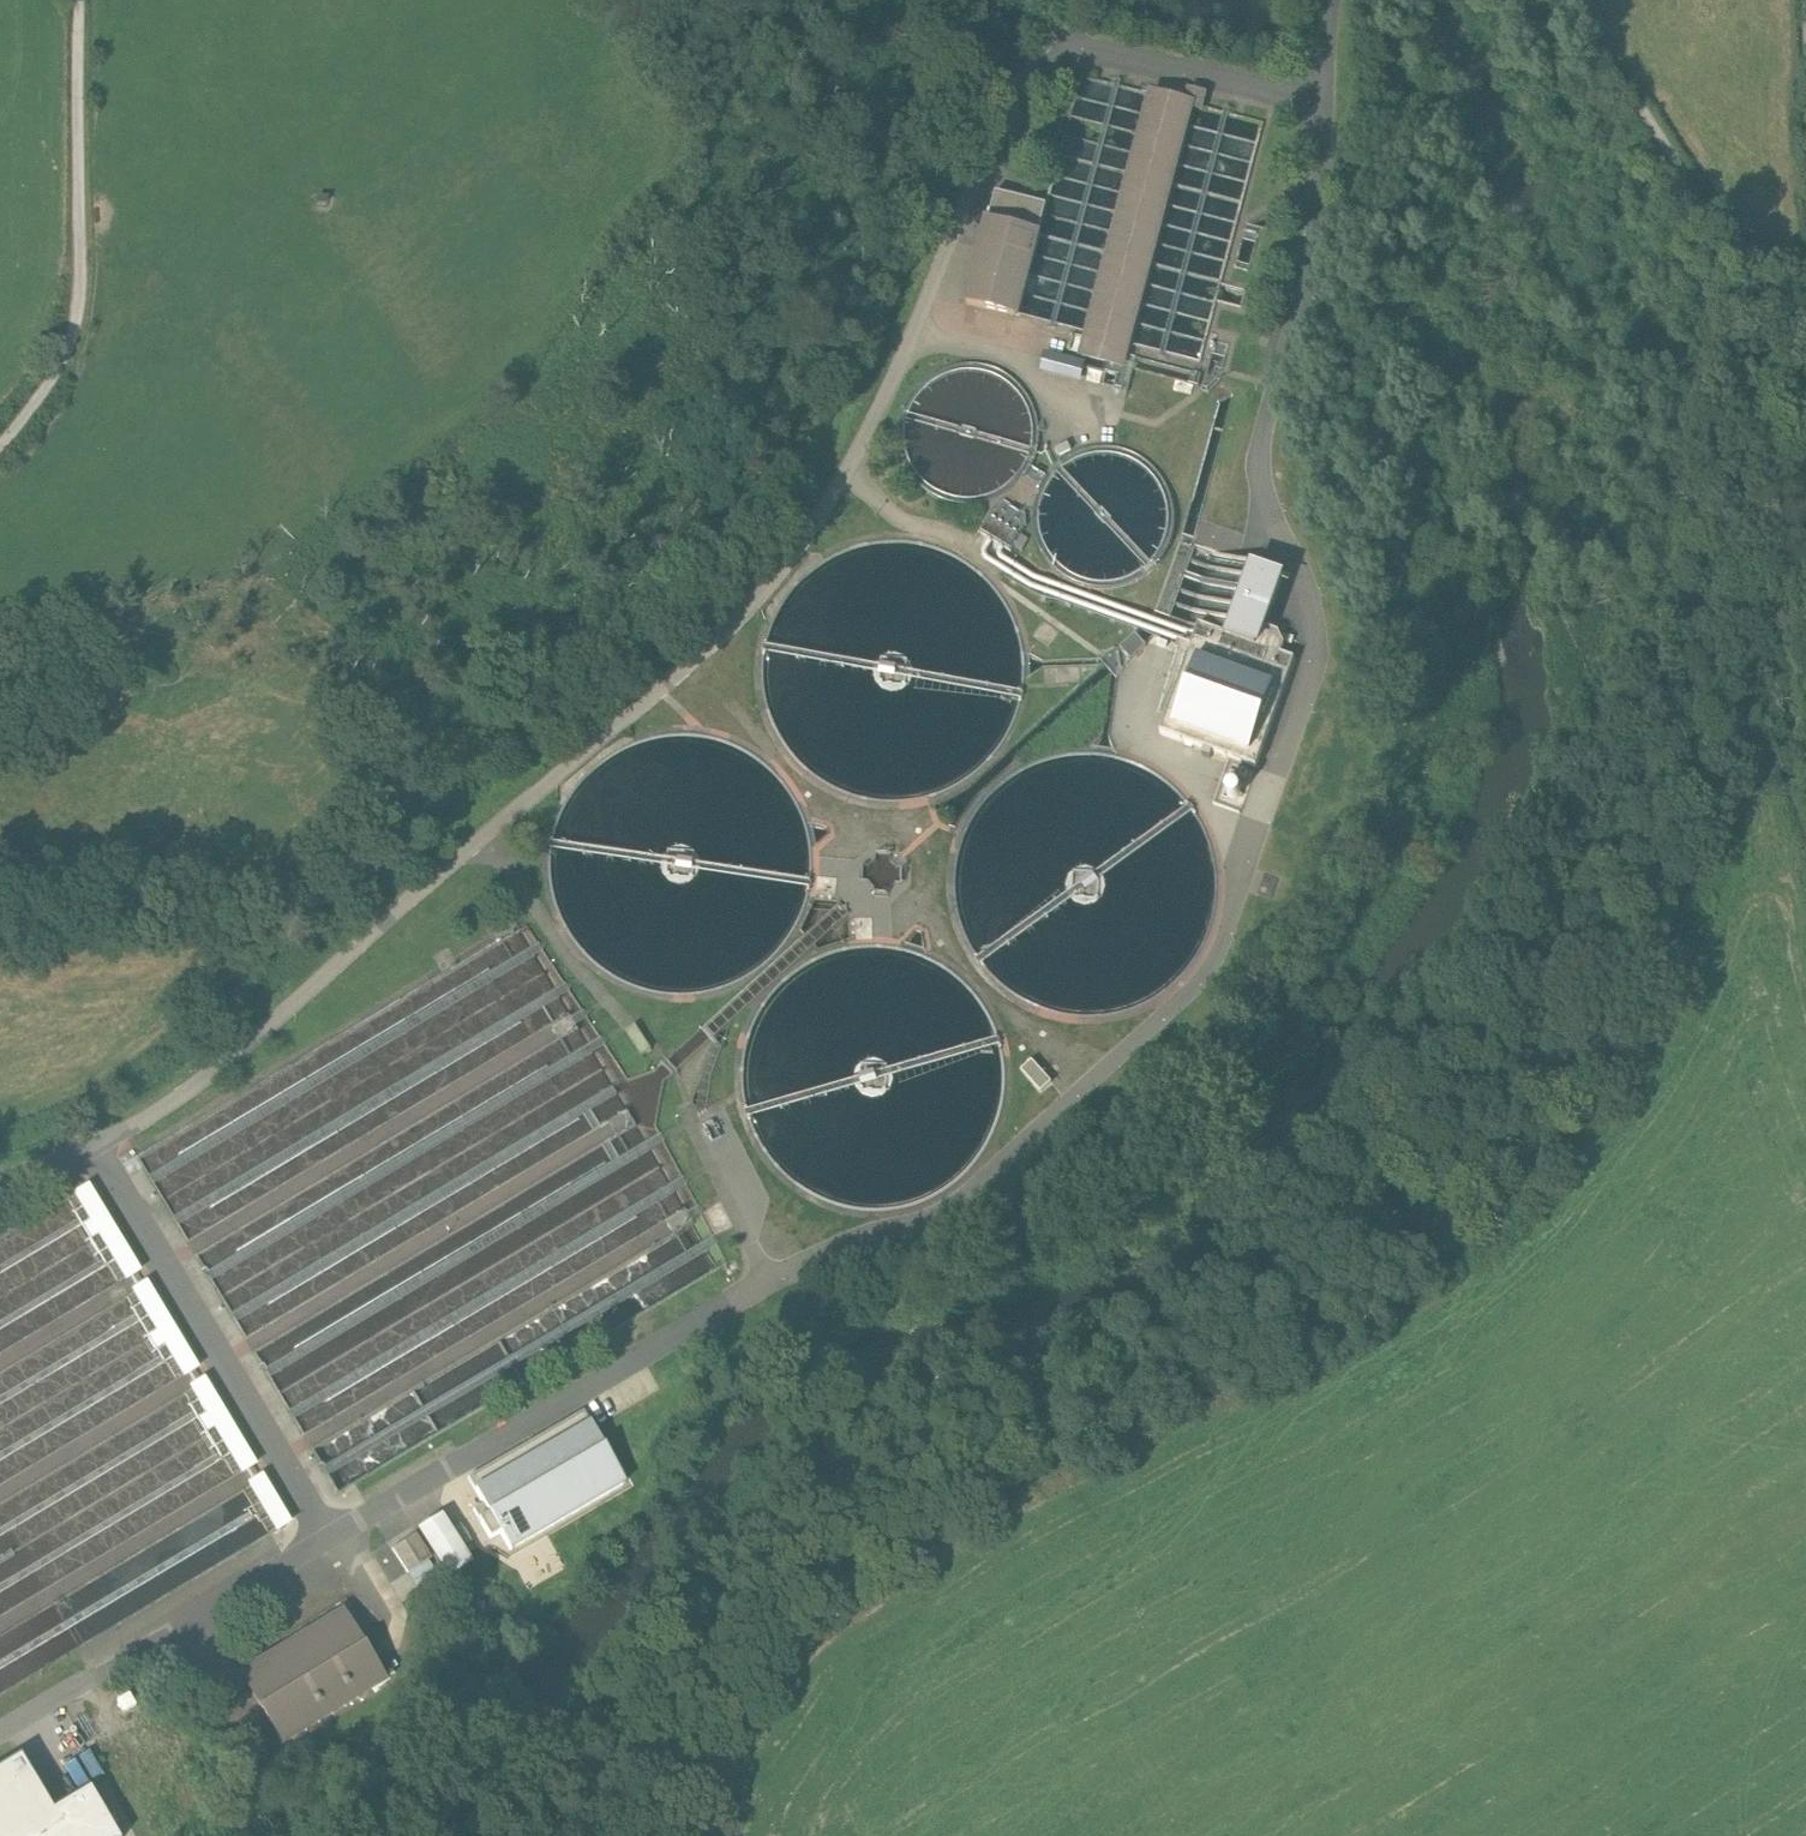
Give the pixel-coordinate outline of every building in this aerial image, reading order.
[(1188,83),(1185,93),(1196,96),(1194,104),(1203,107),(1208,88),(1188,83)] [(1077,353),(1124,366),(1131,340),(1194,104),(1196,96),(1185,93),(1149,84),(1147,92),(1083,329),(1077,353)] [(997,186),(990,212),(1039,226),(1046,199),(997,186)] [(990,212),(986,211),(962,298),(1016,312),(1039,226),(990,212)] [(1085,359),(1045,348),(1039,368),(1080,379),(1085,359)] [(996,503),(980,530),(1010,548),(1027,523),(1026,514),(1005,500),(996,503)] [(1275,685),(1197,661),(1176,731),(1254,754),(1275,685)] [(584,1408),(468,1477),(483,1502),(473,1508),(490,1537),(500,1531),(510,1548),(626,1479),(584,1408)] [(441,1516),(419,1530),(449,1576),(471,1562),(441,1516)] [(392,1549),(408,1573),(431,1557),(416,1533),(392,1549)] [(242,1673),(284,1742),(387,1679),(344,1610),(242,1673)] [(0,1768),(0,1835),(118,1835),(90,1790),(53,1811),(20,1756),(0,1768)]
